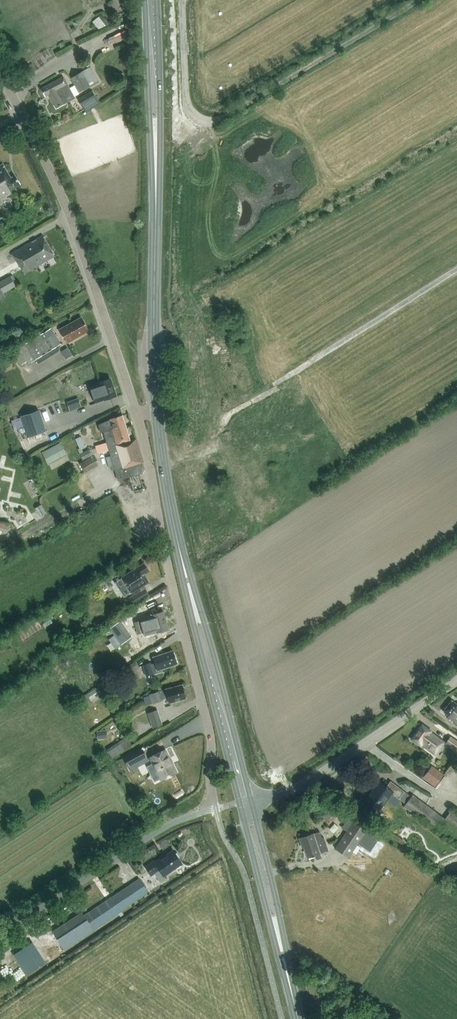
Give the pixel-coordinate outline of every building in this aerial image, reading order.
[(105,13),(95,20),(102,30),(112,23),(105,13)] [(82,72),(71,78),(79,92),(98,81),(90,67),(82,72)] [(46,96),(49,94),(56,108),(75,98),(63,76),(42,88),(46,96)] [(78,99),(86,112),(100,104),(92,91),(78,99)] [(11,193),(10,190),(20,184),(15,175),(11,178),(3,164),(0,166),(0,199),(11,193)] [(13,253),(24,273),(55,256),(43,235),(13,253)] [(10,276),(0,282),(0,287),(4,293),(16,286),(10,276)] [(60,329),(67,343),(89,331),(81,317),(60,329)] [(19,348),(29,364),(61,344),(51,328),(19,348)] [(72,356),(68,347),(61,351),(66,359),(72,356)] [(116,396),(110,378),(99,382),(89,386),(95,403),(104,399),(105,400),(116,396)] [(64,389),(68,397),(75,394),(71,386),(64,389)] [(46,431),(39,409),(20,416),(28,437),(46,431)] [(111,419),(98,424),(101,431),(104,430),(108,445),(96,448),(97,452),(110,450),(118,479),(142,472),(141,469),(144,468),(143,462),(144,462),(137,438),(130,440),(122,415),(111,419)] [(42,452),(49,465),(67,455),(60,442),(42,452)] [(80,454),(83,460),(92,455),(89,449),(80,454)] [(95,455),(80,463),(81,465),(79,466),(81,469),(83,468),(85,473),(100,465),(95,455)] [(12,529),(14,524),(2,520),(1,525),(12,529)] [(131,592),(149,581),(144,574),(149,571),(144,563),(122,577),(131,592)] [(132,605),(149,594),(145,588),(128,599),(132,605)] [(93,619),(97,627),(112,619),(107,611),(93,619)] [(141,623),(140,620),(135,622),(138,633),(144,632),(143,628),(148,627),(150,634),(156,632),(168,629),(163,611),(151,615),(145,616),(147,622),(141,623)] [(50,619),(51,619),(48,614),(39,619),(42,624),(43,624),(50,619)] [(124,620),(112,628),(124,644),(136,636),(124,620)] [(77,630),(81,637),(94,630),(89,623),(77,630)] [(147,644),(142,647),(145,653),(151,650),(147,644)] [(151,665),(150,662),(143,665),(146,676),(158,672),(157,670),(177,664),(173,650),(153,657),(155,663),(151,665)] [(127,666),(131,673),(140,668),(136,661),(127,666)] [(125,668),(119,671),(123,677),(128,673),(125,668)] [(110,678),(101,686),(105,691),(114,682),(110,678)] [(172,688),(172,687),(166,689),(160,690),(149,694),(152,703),(163,700),(163,699),(168,697),(169,702),(186,698),(183,685),(172,688)] [(100,686),(89,694),(94,700),(105,692),(100,686)] [(452,700),(443,711),(448,715),(446,717),(456,725),(456,703),(456,704),(452,700)] [(160,719),(157,709),(148,712),(151,722),(160,719)] [(430,732),(431,731),(422,724),(411,739),(420,745),(421,744),(435,754),(444,742),(430,732)] [(132,745),(126,736),(107,749),(112,758),(132,745)] [(451,736),(446,743),(456,750),(456,748),(456,741),(451,736)] [(143,750),(125,760),(130,770),(148,760),(143,750)] [(161,778),(161,779),(175,772),(165,750),(151,757),(154,763),(147,766),(150,773),(157,769),(161,778)] [(444,774),(432,765),(423,778),(435,786),(444,774)] [(157,769),(150,773),(155,781),(160,778),(161,778),(157,769)] [(380,782),(365,801),(379,811),(392,793),(406,803),(404,806),(438,832),(447,821),(412,794),(411,796),(390,781),(386,787),(380,782)] [(326,815),(331,819),(336,811),(331,808),(326,815)] [(453,812),(444,825),(439,833),(456,846),(456,815),(453,812)] [(353,822),(335,849),(348,858),(358,843),(370,851),(378,840),(366,831),(353,822)] [(301,845),(303,844),(307,858),(313,856),(313,857),(315,856),(316,858),(317,859),(321,858),(321,856),(320,853),(328,851),(324,837),(322,838),(320,831),(314,833),(313,833),(299,838),(301,845)] [(164,876),(182,863),(173,850),(155,862),(159,869),(154,873),(161,882),(166,879),(164,876)] [(82,912),(53,932),(65,950),(94,930),(119,913),(118,912),(148,891),(139,878),(84,916),(82,912)] [(25,973),(43,960),(29,939),(10,952),(25,973)] [(362,1011),(346,1010),(345,1018),(362,1018),(362,1011)]
